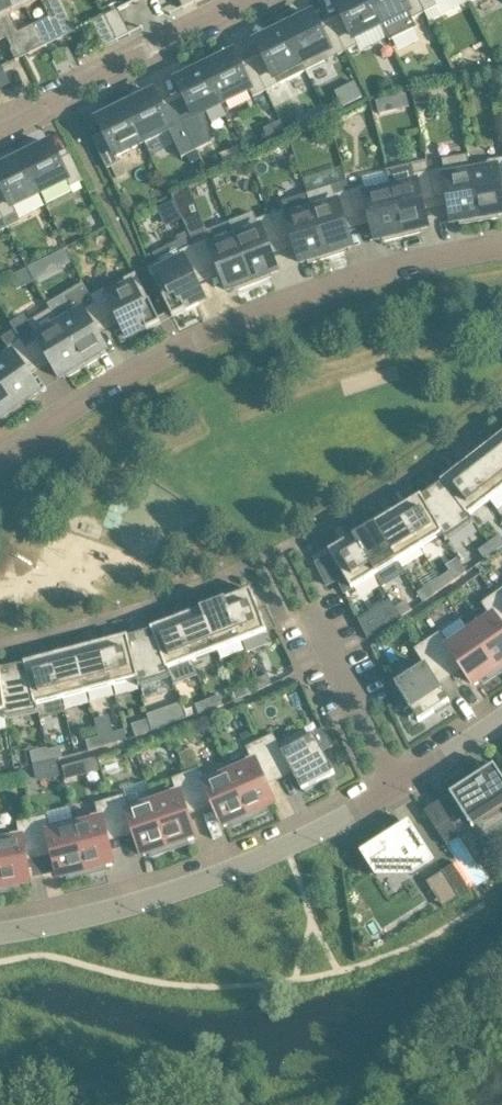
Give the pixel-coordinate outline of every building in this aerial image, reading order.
[(25,7),(22,0),(0,0),(0,9),(23,55),(27,53),(29,55),(45,47),(35,26),(20,33),(11,14),(25,7)] [(65,34),(48,0),(40,0),(49,18),(35,26),(45,47),(62,39),(60,36),(65,34)] [(65,34),(72,30),(74,33),(77,31),(71,20),(68,21),(58,0),(48,0),(65,34)] [(196,3),(195,0),(179,0),(183,8),(183,9),(196,3)] [(382,26),(369,0),(342,0),(336,3),(344,20),(333,26),(345,52),(358,46),(355,39),(382,26)] [(418,0),(369,0),(382,26),(390,42),(417,28),(412,19),(425,13),(418,0)] [(425,13),(438,7),(434,0),(418,0),(425,13)] [(23,55),(0,9),(0,42),(7,39),(12,50),(11,51),(16,61),(19,60),(18,57),(23,55)] [(131,34),(130,35),(118,10),(105,17),(118,42),(131,35),(131,34)] [(345,52),(333,26),(321,31),(312,15),(284,28),(306,72),(345,52)] [(104,48),(118,42),(105,17),(93,23),(104,47),(104,48)] [(266,91),(306,72),(284,28),(257,42),(265,59),(253,65),(266,91)] [(266,91),(253,65),(241,71),(233,54),(205,67),(223,104),(250,91),(253,97),(266,91)] [(196,117),(223,104),(205,67),(177,81),(186,98),(174,104),(187,130),(200,124),(196,117)] [(424,89),(413,91),(416,104),(427,102),(424,89)] [(187,130),(174,104),(162,110),(154,93),(126,106),(144,143),(171,130),(174,136),(187,130)] [(406,95),(396,97),(399,110),(409,107),(406,95)] [(117,156),(144,143),(126,106),(98,120),(106,137),(95,142),(93,137),(92,138),(107,169),(120,163),(117,156)] [(84,181),(68,149),(67,150),(69,155),(58,161),(50,144),(22,157),(40,194),(67,181),(71,187),(84,181)] [(479,221),(470,164),(468,155),(443,160),(444,168),(429,171),(435,201),(449,198),(452,223),(461,221),(461,224),(479,221)] [(40,194),(22,157),(0,168),(0,182),(3,188),(0,189),(0,212),(4,220),(17,214),(13,207),(40,194)] [(501,189),(501,159),(495,160),(470,164),(479,221),(497,218),(497,215),(501,214),(501,197),(501,189)] [(387,171),(391,189),(402,237),(420,232),(420,230),(428,228),(422,203),(435,201),(429,171),(414,174),(412,165),(387,171)] [(357,220),(349,191),(335,195),(332,186),(307,194),(312,211),(327,257),(345,252),(344,249),(352,247),(344,223),(357,220)] [(402,237),(391,189),(366,195),(364,187),(349,191),(357,220),(370,216),(376,240),(384,238),(384,241),(402,237)] [(327,257),(312,211),(288,219),(285,211),(271,216),(281,244),(293,239),(301,263),(309,260),(309,263),(327,257)] [(268,248),(281,244),(271,216),(256,221),(259,229),(236,238),(253,284),(271,277),(270,274),(277,271),(268,248)] [(236,238),(230,223),(204,232),(207,240),(194,245),(206,273),(219,267),(228,291),(235,288),(236,290),(253,284),(236,238)] [(193,278),(206,273),(194,245),(179,251),(183,259),(164,269),(160,261),(148,267),(173,318),(187,311),(186,310),(204,300),(193,278)] [(65,249),(51,256),(58,269),(72,262),(65,249)] [(147,330),(161,324),(136,273),(124,279),(128,287),(109,296),(105,288),(90,296),(105,323),(117,316),(128,338),(146,329),(147,330)] [(105,323),(90,296),(82,282),(47,304),(51,310),(85,367),(101,357),(99,355),(106,351),(93,329),(105,323)] [(69,376),(85,367),(51,310),(28,323),(33,331),(20,339),(36,364),(48,357),(61,378),(67,374),(69,376)] [(36,364),(20,339),(7,347),(12,355),(0,363),(0,382),(19,409),(34,399),(33,397),(39,392),(25,372),(36,364)] [(2,418),(4,420),(19,409),(0,382),(0,419),(2,418)] [(484,450),(501,474),(501,435),(484,450)] [(501,491),(501,474),(484,450),(462,466),(489,501),(501,491)] [(470,516),(489,501),(462,466),(441,483),(442,484),(468,517),(470,516)] [(474,522),(470,516),(468,517),(442,484),(422,498),(444,534),(442,535),(446,542),(474,522)] [(421,548),(442,535),(444,534),(422,498),(421,496),(398,510),(421,548)] [(398,562),(421,548),(398,510),(375,524),(398,562)] [(375,576),(398,562),(375,524),(352,538),(375,576)] [(495,552),(501,547),(501,539),(500,535),(489,543),(495,552)] [(352,590),(375,576),(352,538),(329,552),(341,571),(336,574),(341,584),(345,594),(346,593),(347,593),(346,592),(352,589),(352,590)] [(485,560),(495,552),(489,543),(478,551),(485,560)] [(439,579),(445,588),(456,580),(450,571),(439,579)] [(434,595),(445,588),(439,579),(428,586),(434,595)] [(251,591),(226,600),(242,641),(267,632),(267,631),(273,629),(274,629),(275,629),(270,619),(265,609),(259,611),(251,591)] [(501,628),(501,605),(494,594),(481,604),(491,617),(470,632),(499,674),(501,672),(501,671),(501,631),(501,629),(501,628)] [(217,651),(242,641),(226,600),(201,610),(217,651)] [(395,608),(401,617),(412,610),(406,601),(395,608)] [(395,608),(394,606),(379,616),(387,627),(401,617),(395,608)] [(192,661),(217,651),(201,610),(176,620),(192,661)] [(169,670),(192,661),(176,620),(151,629),(152,631),(167,670),(169,670)] [(172,677),(169,670),(167,670),(152,631),(129,638),(140,679),(137,680),(139,688),(172,677)] [(497,675),(499,674),(470,632),(450,646),(441,632),(427,641),(445,667),(457,659),(475,685),(481,681),(483,684),(497,675)] [(129,637),(102,643),(114,686),(137,680),(140,679),(129,638),(129,637)] [(432,675),(445,667),(427,641),(414,649),(425,667),(393,688),(393,687),(391,688),(400,705),(402,705),(401,703),(405,700),(419,722),(435,711),(437,713),(450,704),(448,702),(449,702),(432,675)] [(88,693),(114,686),(102,643),(76,650),(88,693)] [(62,700),(88,693),(76,650),(50,657),(62,700)] [(38,706),(62,700),(50,657),(25,664),(25,666),(36,707),(38,706)] [(40,714),(38,706),(36,707),(25,666),(1,670),(7,712),(5,713),(6,720),(40,714)] [(257,680),(260,690),(273,685),(268,675),(257,680)] [(248,696),(260,690),(257,680),(244,685),(248,696)] [(208,700),(212,711),(224,706),(220,696),(208,700)] [(199,715),(212,711),(208,700),(195,705),(199,715)] [(185,720),(179,704),(150,714),(155,731),(185,720)] [(148,719),(132,725),(136,737),(152,732),(148,719)] [(333,748),(327,737),(324,730),(322,731),(284,752),(274,734),(260,741),(274,770),(287,763),(302,791),(303,790),(304,792),(318,785),(317,783),(335,773),(323,751),(330,747),(331,748),(333,748)] [(99,737),(102,748),(114,744),(111,733),(99,737)] [(89,751),(102,748),(99,737),(86,741),(89,751)] [(260,776),(274,770),(260,741),(246,748),(250,757),(227,767),(250,820),(253,819),(268,812),(266,808),(273,805),(260,776)] [(47,748),(50,761),(63,758),(61,747),(48,750),(47,748)] [(33,765),(50,761),(47,748),(30,752),(33,765)] [(495,766),(491,768),(489,765),(482,770),(484,773),(450,795),(473,829),(501,810),(501,777),(495,766)] [(248,821),(250,820),(227,767),(204,777),(201,768),(186,773),(198,803),(212,797),(224,826),(231,824),(233,827),(248,821)] [(184,808),(198,803),(186,773),(172,779),(175,789),(152,797),(170,851),(173,851),(172,850),(189,845),(187,841),(194,838),(184,808)] [(170,851),(152,797),(128,805),(125,795),(110,800),(119,830),(134,826),(144,855),(150,853),(152,857),(168,852),(170,851)] [(105,834),(119,830),(110,800),(95,804),(98,814),(74,820),(88,876),(90,875),(107,871),(106,867),(112,865),(105,834)] [(460,837),(450,821),(445,813),(431,822),(447,846),(460,837)] [(88,876),(74,820),(50,826),(47,816),(32,819),(39,850),(53,847),(61,878),(68,876),(69,880),(86,876),(88,876)] [(39,850),(32,819),(17,822),(19,832),(0,835),(0,871),(4,893),(6,893),(6,892),(23,890),(22,885),(29,884),(24,853),(39,850)] [(436,863),(411,824),(387,840),(385,837),(360,852),(373,873),(420,873),(436,863)] [(473,888),(457,863),(442,873),(458,898),(473,888)]
